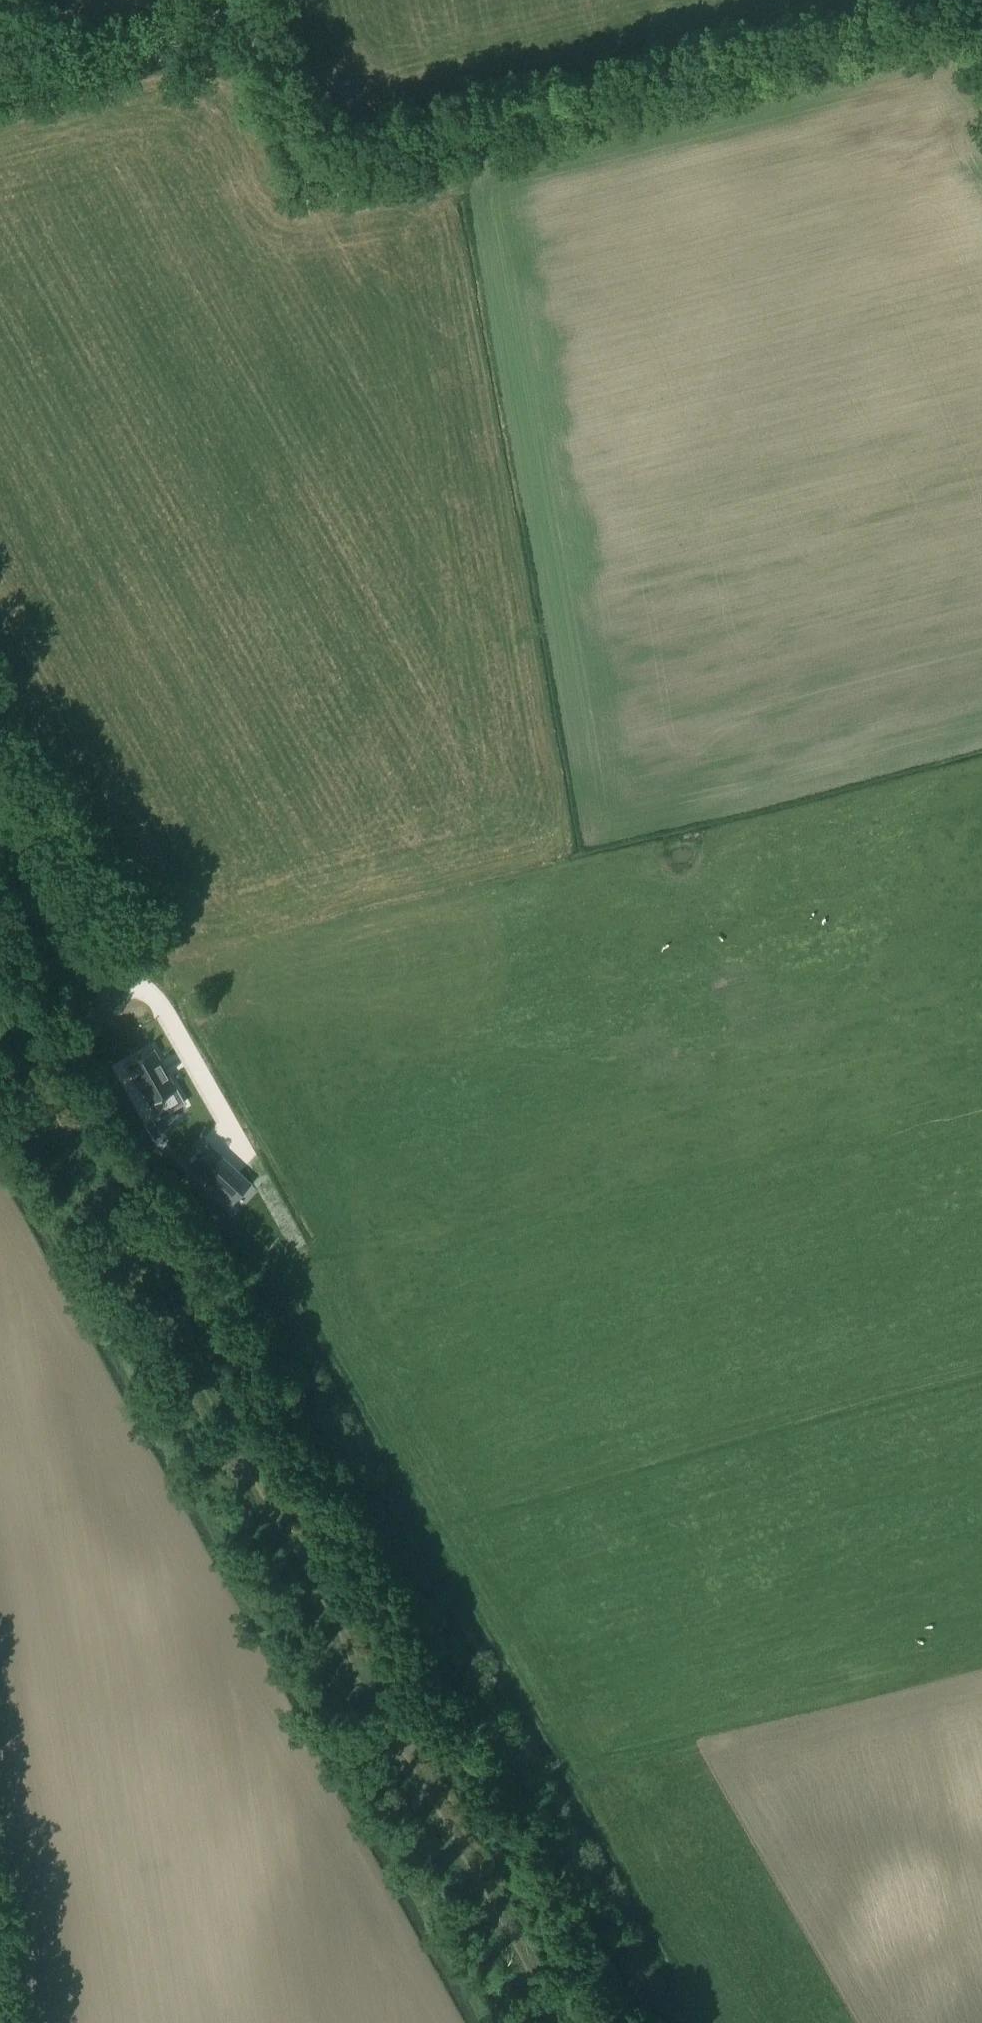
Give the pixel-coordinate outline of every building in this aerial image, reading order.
[(197,1024),(211,1016),(204,1006),(191,1013),(197,1024)] [(154,1049),(127,1065),(150,1106),(178,1091),(154,1049)] [(229,1204),(248,1183),(209,1148),(190,1168),(229,1204)]
